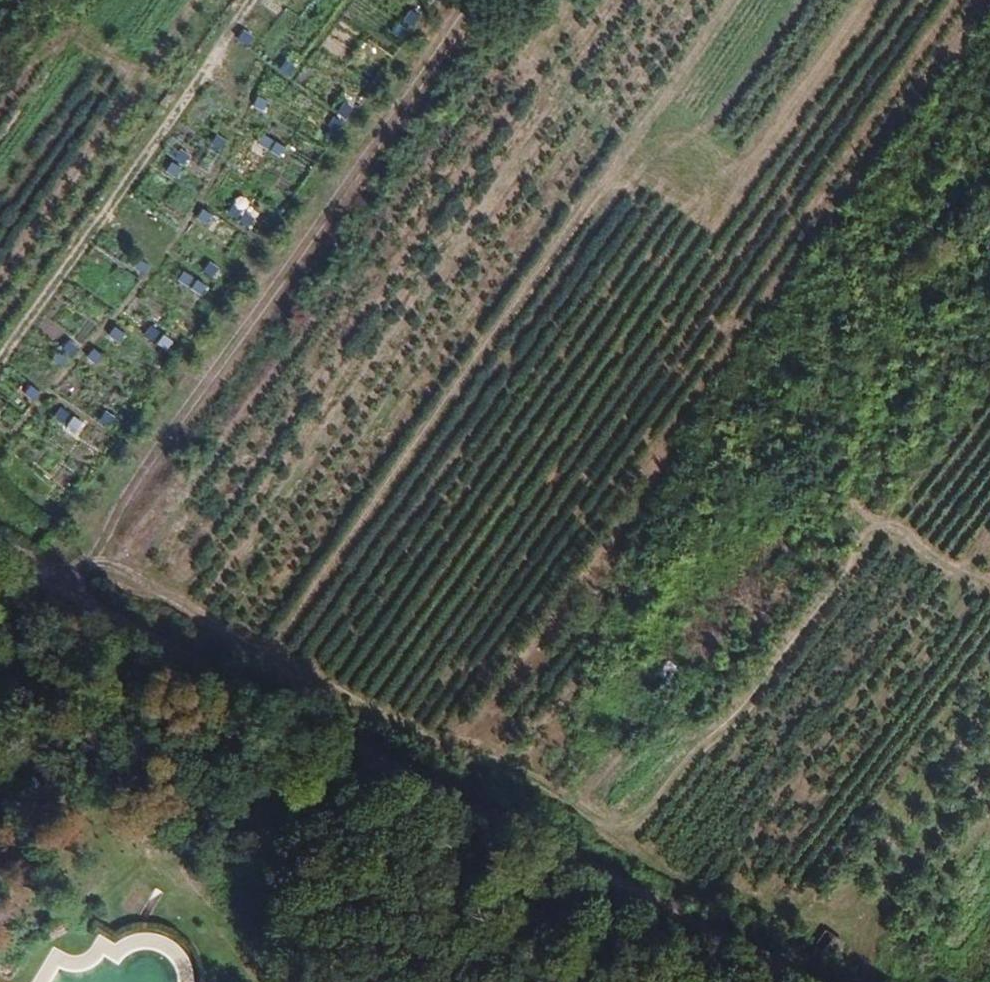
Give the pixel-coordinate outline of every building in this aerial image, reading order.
[(286,157),(291,145),(264,135),(259,146),(286,157)] [(180,149),(168,173),(180,179),(192,156),(180,149)] [(235,204),(229,217),(253,227),(258,214),(235,204)] [(64,369),(83,351),(73,341),(54,359),(64,369)] [(831,959),(843,943),(825,930),(813,946),(831,959)]
